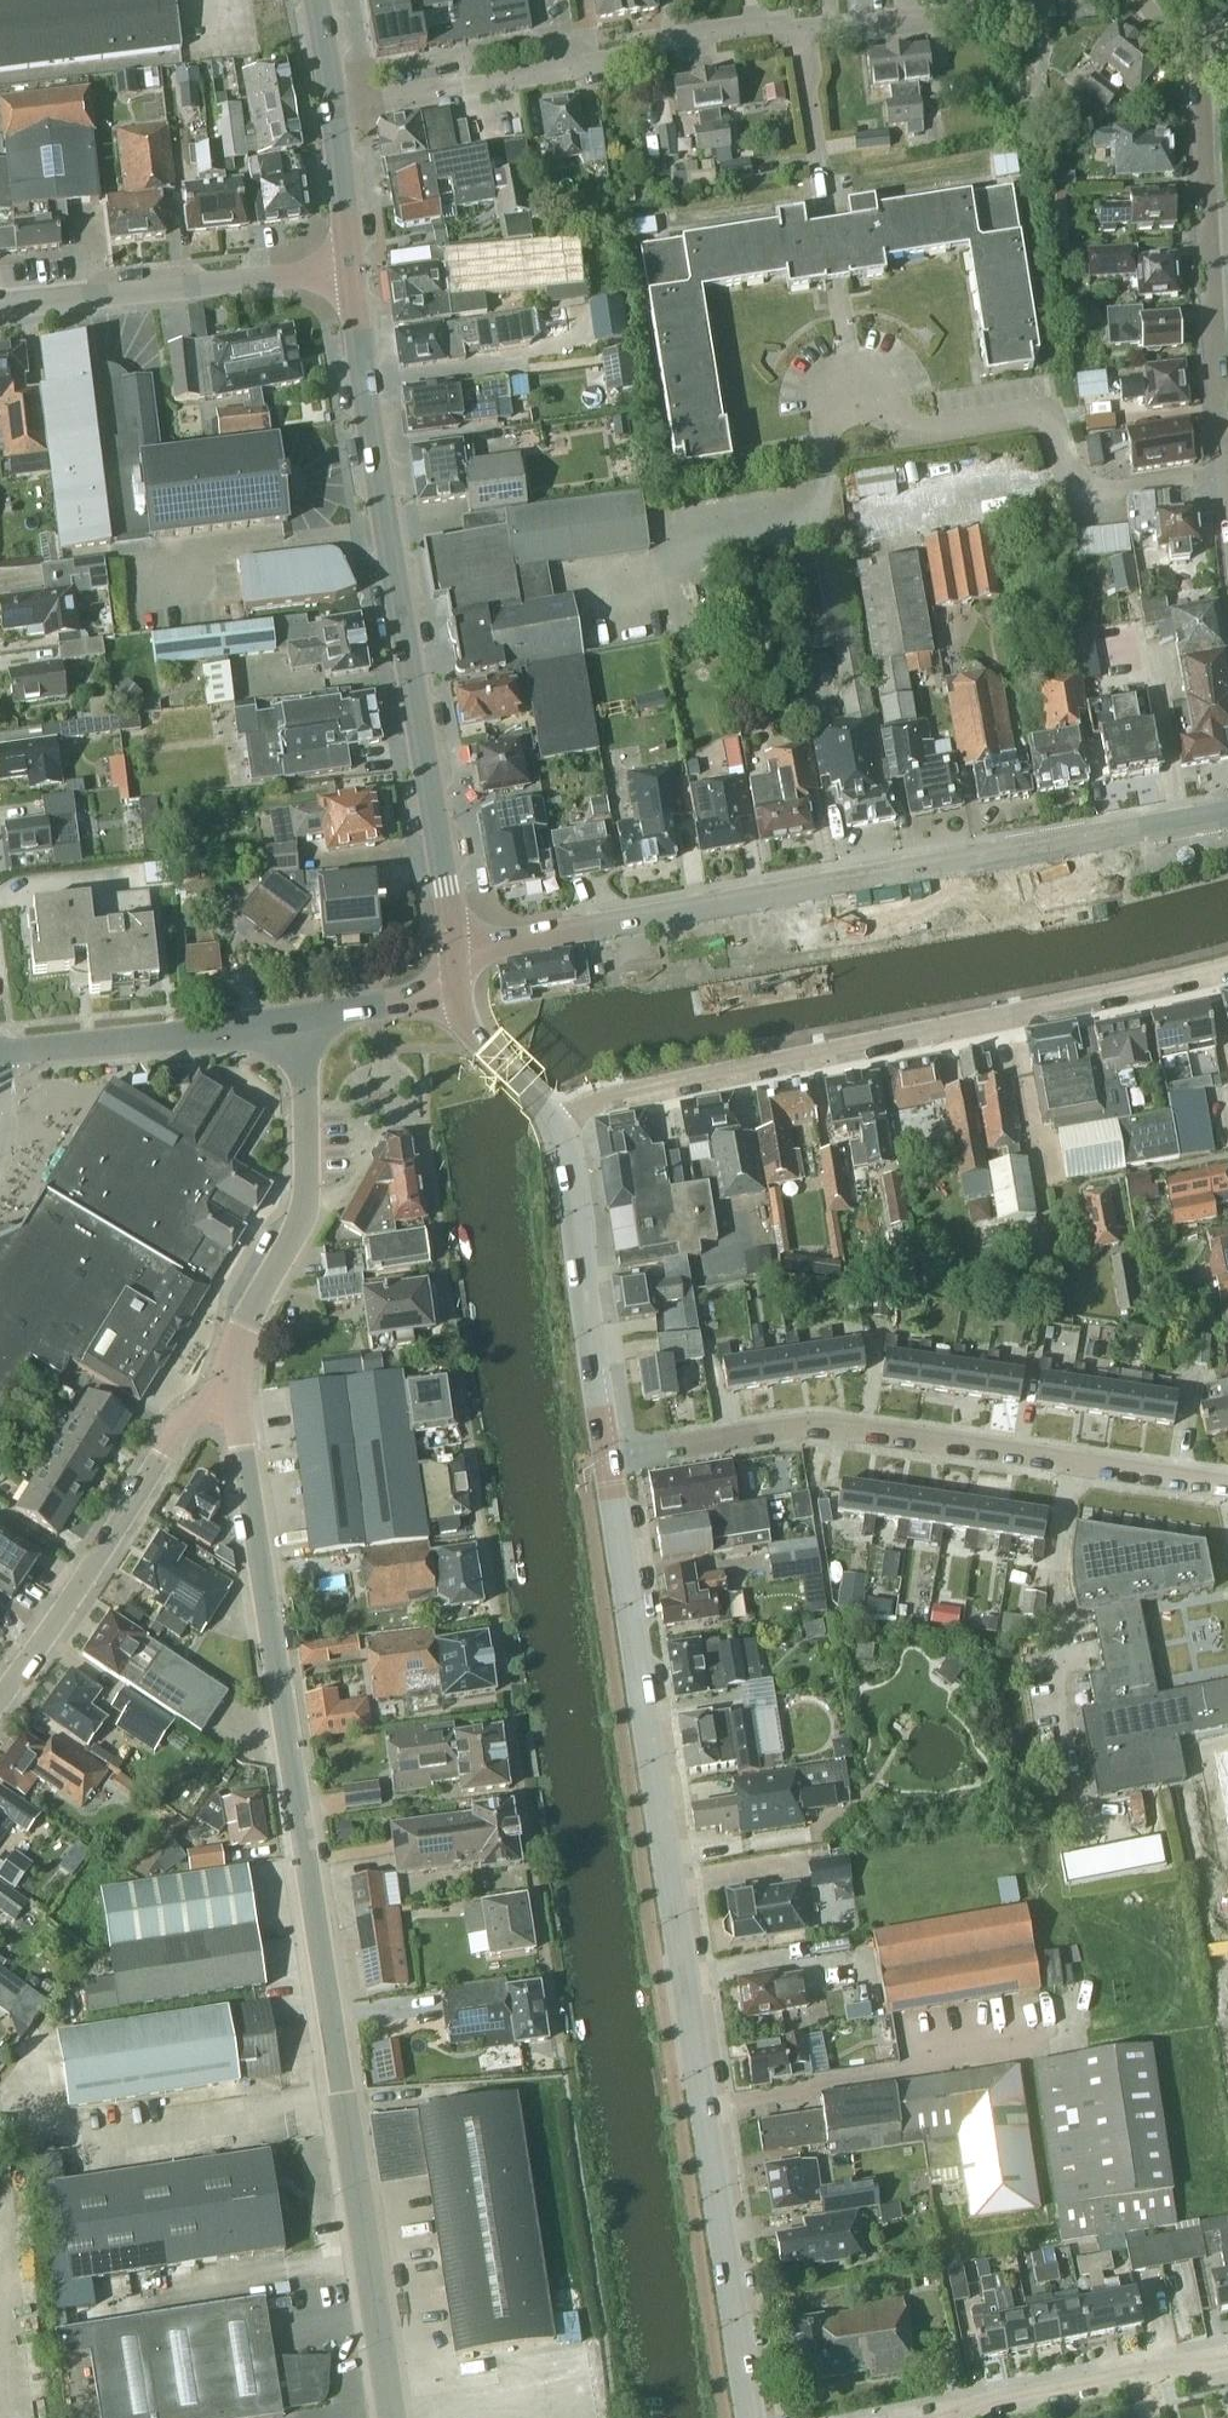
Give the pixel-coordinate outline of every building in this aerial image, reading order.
[(174,0),(0,0),(0,72),(179,49),(181,49),(174,0)] [(366,0),(370,23),(368,23),(375,59),(531,29),(526,0),(500,0),(498,0),(366,0)] [(624,0),(593,0),(596,20),(626,15),(624,0)] [(626,15),(657,10),(655,0),(624,0),(626,15)] [(1117,71),(1139,43),(1115,25),(1094,53),(1100,58),(1096,62),(1104,68),(1107,64),(1117,71)] [(1139,43),(1117,71),(1126,79),(1123,83),(1130,89),(1134,84),(1139,89),(1162,61),(1139,43)] [(903,114),(887,116),(888,127),(906,125),(921,124),(917,85),(930,84),(926,47),(896,50),(903,114)] [(885,104),(887,116),(903,114),(896,50),(867,53),(871,90),(889,88),(891,103),(885,104)] [(242,71),(247,100),(289,92),(284,63),(242,71)] [(199,109),(197,85),(196,69),(180,70),(182,86),(184,111),(199,109)] [(139,95),(136,72),(114,75),(117,98),(139,95)] [(732,72),(703,76),(713,152),(730,149),(726,125),(715,126),(713,112),(738,109),(732,72)] [(1095,100),(1107,84),(1095,75),(1084,91),(1095,100)] [(698,154),(713,152),(703,76),(673,81),(679,118),(703,114),(705,128),(694,130),(698,154)] [(1119,93),(1107,84),(1095,100),(1107,109),(1119,93)] [(60,247),(58,223),(66,222),(65,206),(77,204),(99,202),(92,133),(93,133),(88,90),(0,101),(0,113),(3,145),(6,145),(8,164),(5,164),(0,165),(0,255),(60,247)] [(294,120),(289,92),(247,100),(252,127),(294,120)] [(574,100),(571,98),(563,99),(561,102),(541,105),(547,142),(560,140),(563,159),(581,156),(578,137),(583,136),(577,99),(574,100)] [(240,106),(216,108),(220,146),(221,161),(223,161),(246,158),(240,106)] [(451,125),(448,111),(419,117),(419,115),(384,122),(382,120),(376,130),(377,131),(379,142),(378,143),(382,164),(385,181),(394,179),(388,185),(395,223),(404,229),(438,222),(437,213),(455,210),(455,211),(494,204),(496,221),(529,215),(522,173),(530,171),(525,140),(484,148),(484,146),(470,149),(465,122),(451,125)] [(294,120),(252,127),(257,156),(300,148),(294,120)] [(907,135),(922,133),(921,124),(906,125),(907,135)] [(1144,134),(1144,126),(1112,127),(1112,131),(1093,132),(1094,147),(1109,147),(1110,158),(1113,158),(1114,176),(1131,175),(1139,177),(1142,175),(1173,173),(1171,140),(1155,135),(1155,134),(1144,134)] [(174,190),(167,127),(116,134),(123,196),(106,198),(112,242),(166,235),(161,192),(174,190)] [(678,157),(674,127),(658,129),(662,159),(678,157)] [(890,148),(889,132),(854,136),(856,151),(890,148)] [(206,147),(217,230),(245,227),(240,182),(225,184),(223,161),(221,161),(220,146),(206,147)] [(217,230),(206,147),(195,148),(199,187),(184,188),(188,234),(217,230)] [(294,162),(294,157),(248,163),(251,186),(255,185),(260,226),(308,219),(301,161),(294,162)] [(752,178),(750,162),(720,166),(722,182),(752,178)] [(716,186),(715,171),(685,174),(687,189),(716,186)] [(1020,236),(1012,185),(969,192),(969,193),(875,209),(873,201),(846,205),(849,221),(827,225),(805,228),(803,213),(776,217),(777,225),(681,241),(681,240),(638,247),(646,296),(647,295),(673,456),(680,455),(683,469),(729,462),(723,424),(721,425),(700,292),(786,279),(788,291),(825,285),(837,283),(849,280),(886,274),(884,262),(968,248),(983,339),(979,339),(986,377),(1034,369),(1031,354),(1038,353),(1019,236),(1020,236)] [(1176,227),(1173,190),(1129,193),(1130,205),(1100,207),(1101,227),(1131,225),(1132,228),(1137,228),(1137,231),(1152,230),(1152,226),(1159,226),(1159,230),(1173,229),(1173,227),(1176,227)] [(1061,195),(1046,195),(1049,214),(1063,212),(1061,195)] [(532,220),(547,217),(543,201),(529,204),(532,220)] [(1065,231),(1052,233),(1054,252),(1067,251),(1065,231)] [(584,287),(579,240),(487,248),(434,256),(435,268),(386,274),(393,326),(487,313),(484,296),(584,287)] [(1136,260),(1136,250),(1086,254),(1088,281),(1138,277),(1140,298),(1179,295),(1176,257),(1136,260)] [(1142,320),(1142,310),(1107,313),(1110,348),(1142,346),(1143,353),(1146,352),(1149,354),(1158,353),(1161,350),(1180,349),(1179,346),(1183,342),(1183,334),(1178,331),(1177,316),(1142,320)] [(537,336),(533,312),(466,323),(466,322),(394,333),(399,369),(464,359),(462,347),(537,336)] [(246,368),(297,358),(292,327),(232,339),(231,335),(168,344),(174,399),(214,394),(210,368),(245,362),(246,368)] [(48,453),(55,525),(58,552),(111,547),(110,542),(116,542),(117,546),(146,543),(146,539),(151,538),(287,521),(283,488),(288,488),(287,475),(281,475),(277,442),(159,457),(151,379),(130,382),(124,374),(115,369),(104,367),(94,369),(92,370),(89,372),(84,339),(40,344),(45,387),(38,388),(45,453),(48,453)] [(45,453),(38,388),(23,390),(21,374),(26,374),(23,346),(0,349),(0,459),(45,453)] [(637,388),(632,350),(601,353),(606,392),(637,388)] [(301,382),(297,358),(246,368),(245,362),(210,368),(214,394),(214,398),(250,391),(252,403),(244,404),(245,408),(218,412),(220,436),(263,431),(260,407),(263,407),(260,390),(301,382)] [(1187,407),(1183,365),(1142,370),(1143,378),(1118,381),(1120,402),(1145,399),(1146,411),(1187,407)] [(1113,371),(1083,373),(1084,397),(1114,395),(1113,371)] [(497,419),(495,405),(495,399),(508,397),(505,379),(479,383),(479,382),(453,385),(453,383),(402,389),(408,434),(458,427),(457,421),(462,420),(463,424),(497,419)] [(627,418),(613,420),(615,439),(630,437),(627,418)] [(1193,464),(1186,423),(1109,436),(1111,448),(1127,445),(1132,475),(1193,464)] [(461,446),(461,444),(410,450),(418,504),(468,498),(470,514),(525,507),(518,456),(475,462),(472,444),(461,446)] [(849,473),(853,500),(905,491),(900,464),(849,473)] [(649,549),(641,493),(462,517),(464,535),(422,542),(431,598),(446,595),(451,624),(445,625),(453,675),(457,677),(524,666),(539,760),(596,751),(571,598),(552,601),(545,563),(649,549)] [(1127,527),(1128,537),(1154,535),(1156,550),(1169,549),(1170,562),(1189,560),(1187,547),(1198,546),(1197,543),(1200,543),(1199,528),(1195,528),(1193,513),(1167,515),(1167,511),(1152,513),(1150,497),(1124,500),(1127,527)] [(1130,553),(1128,537),(1127,527),(1058,535),(1061,560),(1130,553)] [(999,600),(988,532),(925,542),(936,610),(999,600)] [(331,550),(328,549),(326,549),(238,560),(244,612),(334,602),(335,602),(355,594),(341,558),(340,556),(339,554),(337,553),(335,551),(333,550),(331,550)] [(874,716),(843,549),(783,559),(799,652),(834,646),(848,721),(823,725),(822,716),(809,718),(820,778),(831,776),(832,786),(838,785),(840,799),(843,799),(848,828),(895,820),(876,716),(874,716)] [(39,591),(0,597),(0,613),(2,630),(26,626),(27,633),(43,631),(44,636),(57,634),(59,646),(79,643),(77,631),(71,586),(70,587),(69,577),(87,574),(90,588),(91,593),(107,590),(102,555),(40,565),(44,591),(39,591)] [(1139,590),(1133,557),(1108,561),(1115,595),(1139,590)] [(932,657),(916,560),(858,569),(886,731),(883,731),(892,781),(905,779),(911,817),(961,809),(953,760),(934,763),(931,745),(929,745),(925,724),(915,726),(904,662),(932,657)] [(761,582),(780,579),(779,568),(760,570),(761,582)] [(1186,704),(1227,696),(1227,683),(1223,641),(1216,604),(1169,612),(1165,610),(1163,595),(1139,598),(1144,627),(1156,625),(1159,641),(1174,638),(1186,704)] [(307,627),(306,617),(153,634),(156,664),(289,650),(292,671),(322,665),(325,679),(368,672),(359,618),(318,625),(307,627)] [(1094,656),(1097,680),(1144,673),(1137,624),(1109,628),(1113,653),(1094,656)] [(104,657),(102,640),(79,643),(59,646),(61,663),(104,657)] [(66,696),(61,663),(50,664),(9,671),(13,704),(66,696)] [(234,705),(229,666),(202,669),(207,708),(234,705)] [(521,692),(517,673),(498,677),(499,684),(455,689),(461,723),(482,720),(482,723),(498,720),(497,717),(516,714),(513,693),(521,692)] [(999,686),(985,676),(960,680),(948,697),(962,771),(972,769),(978,805),(1030,796),(1024,759),(1009,762),(1008,757),(1012,756),(999,686)] [(1089,735),(1079,676),(1036,683),(1046,742),(1026,745),(1035,794),(1086,786),(1078,736),(1089,735)] [(129,713),(143,695),(126,682),(112,699),(129,713)] [(351,698),(350,690),(317,695),(318,706),(281,712),(257,715),(256,707),(234,710),(238,739),(245,738),(251,784),(284,780),(352,769),(348,748),(381,743),(373,695),(351,698)] [(1161,771),(1147,693),(1085,705),(1091,738),(1100,736),(1108,781),(1161,771)] [(1186,704),(1186,705),(1170,707),(1181,768),(1227,760),(1227,758),(1223,732),(1227,732),(1227,696),(1186,704)] [(140,731),(139,715),(120,716),(121,733),(140,731)] [(56,741),(120,733),(119,717),(110,718),(92,720),(54,725),(56,741)] [(532,753),(529,733),(512,735),(513,742),(478,748),(478,746),(465,749),(473,793),(480,792),(481,794),(509,789),(512,792),(520,791),(522,787),(527,787),(521,754),(532,753)] [(54,740),(0,747),(0,780),(27,776),(29,788),(60,783),(54,740)] [(819,791),(811,746),(766,754),(770,777),(749,781),(760,843),(812,834),(805,793),(819,791)] [(121,803),(129,802),(124,759),(109,760),(113,791),(119,790),(121,803)] [(684,816),(675,767),(626,775),(631,806),(627,807),(628,814),(632,813),(634,821),(615,824),(623,868),(674,859),(667,818),(684,816)] [(750,819),(743,778),(688,788),(695,825),(693,826),(698,855),(742,847),(737,821),(750,819)] [(373,796),(373,793),(320,802),(320,806),(290,811),(294,837),(325,832),(328,851),(365,844),(370,848),(376,847),(378,843),(381,842),(376,810),(378,804),(373,796)] [(79,846),(75,817),(75,811),(73,795),(42,799),(45,818),(5,824),(9,856),(51,850),(54,850),(55,864),(79,861),(80,863),(81,863),(79,846)] [(610,814),(607,798),(590,801),(593,817),(610,814)] [(140,802),(145,853),(163,851),(157,800),(140,802)] [(545,830),(540,800),(479,810),(493,891),(539,883),(539,879),(554,877),(550,852),(534,855),(530,832),(545,830)] [(608,871),(600,826),(548,834),(551,848),(555,853),(560,879),(608,871)] [(267,877),(293,874),(299,874),(296,845),(264,849),(267,877)] [(197,849),(179,851),(182,883),(200,882),(197,849)] [(293,874),(267,877),(266,877),(267,891),(260,892),(240,917),(275,944),(296,917),(320,915),(322,943),(381,937),(378,909),(384,908),(383,905),(378,905),(375,877),(322,882),(321,872),(299,874),(293,874)] [(158,979),(149,892),(33,904),(38,952),(31,953),(33,974),(87,968),(90,994),(111,991),(110,984),(158,979)] [(226,970),(225,941),(190,943),(191,971),(226,970)] [(584,960),(572,952),(507,963),(508,969),(497,971),(503,1004),(531,999),(529,990),(572,983),(573,989),(589,986),(584,960)] [(1218,994),(1227,1026),(1227,991),(1218,994)] [(1178,1011),(1186,1055),(1214,1049),(1206,1006),(1178,1011)] [(1186,1055),(1178,1011),(1150,1016),(1158,1060),(1186,1055)] [(1093,1027),(1094,1029),(1098,1055),(1092,1056),(1104,1124),(1116,1122),(1123,1167),(1210,1151),(1199,1091),(1194,1092),(1177,1095),(1175,1084),(1168,1086),(1173,1112),(1156,1114),(1129,1119),(1123,1090),(1133,1088),(1130,1070),(1146,1067),(1138,1019),(1093,1027)] [(1102,1171),(1123,1167),(1116,1122),(1104,1124),(1092,1056),(1098,1055),(1094,1029),(1074,1033),(1073,1024),(1024,1033),(1040,1123),(1052,1121),(1054,1134),(1058,1133),(1066,1178),(1102,1171)] [(981,1051),(959,1054),(964,1083),(971,1082),(983,1152),(1007,1148),(1010,1163),(987,1167),(996,1222),(1036,1216),(1027,1160),(1022,1161),(1019,1146),(1024,1145),(1012,1076),(992,1080),(988,1056),(982,1057),(981,1051)] [(936,1057),(886,1067),(894,1110),(944,1101),(959,1179),(963,1199),(988,1194),(984,1174),(968,1085),(942,1090),(936,1057)] [(199,1074),(172,1120),(112,1083),(72,1150),(61,1153),(64,1164),(18,1239),(0,1244),(0,1407),(31,1356),(60,1374),(69,1359),(139,1402),(170,1351),(209,1288),(208,1287),(230,1252),(231,1252),(245,1230),(237,1225),(246,1208),(254,1213),(271,1187),(232,1163),(262,1113),(199,1074)] [(188,1089),(187,1075),(162,1078),(163,1091),(188,1089)] [(882,1119),(875,1076),(856,1079),(856,1077),(845,1079),(845,1081),(824,1084),(832,1132),(837,1135),(863,1132),(864,1141),(849,1144),(853,1169),(889,1164),(883,1127),(877,1128),(876,1120),(882,1119)] [(1194,1092),(1199,1091),(1211,1089),(1209,1078),(1192,1081),(1194,1092)] [(1177,1095),(1194,1092),(1192,1081),(1175,1084),(1177,1095)] [(817,1123),(810,1084),(757,1093),(764,1131),(756,1132),(765,1185),(801,1179),(796,1150),(790,1151),(785,1125),(793,1123),(794,1127),(817,1123)] [(739,1137),(732,1097),(679,1106),(688,1149),(706,1146),(717,1200),(765,1191),(754,1134),(739,1137)] [(650,1149),(645,1115),(602,1121),(596,1129),(610,1227),(613,1226),(620,1267),(700,1255),(698,1244),(717,1241),(707,1184),(668,1191),(661,1148),(650,1149)] [(409,1140),(404,1134),(391,1136),(386,1144),(388,1154),(383,1155),(384,1164),(373,1165),(342,1222),(371,1239),(396,1235),(394,1222),(423,1219),(415,1159),(411,1160),(409,1140)] [(844,1207),(835,1156),(821,1158),(830,1209),(844,1207)] [(1226,1168),(1170,1178),(1175,1202),(1169,1203),(1173,1226),(1215,1218),(1213,1207),(1227,1204),(1227,1181),(1226,1168)] [(1126,1177),(1131,1203),(1158,1199),(1156,1187),(1150,1188),(1147,1173),(1126,1177)] [(891,1227),(908,1224),(900,1174),(882,1177),(891,1227)] [(1116,1245),(1107,1190),(1082,1195),(1092,1249),(1116,1245)] [(1205,1235),(1212,1275),(1215,1274),(1220,1301),(1227,1299),(1227,1230),(1205,1235)] [(324,1278),(360,1273),(429,1263),(426,1231),(364,1240),(365,1249),(321,1255),(324,1278)] [(748,1275),(769,1272),(767,1250),(745,1252),(748,1275)] [(828,1260),(786,1255),(784,1271),(840,1278),(842,1262),(828,1260)] [(1133,1311),(1125,1258),(1110,1260),(1119,1313),(1133,1311)] [(362,1284),(360,1273),(324,1278),(317,1279),(320,1302),(364,1295),(369,1337),(389,1334),(391,1347),(413,1343),(411,1332),(429,1329),(422,1286),(404,1288),(403,1278),(362,1284)] [(649,1284),(648,1274),(612,1279),(618,1321),(654,1314),(653,1303),(683,1298),(688,1298),(686,1284),(680,1285),(680,1279),(649,1284)] [(855,1315),(871,1316),(874,1292),(858,1291),(855,1315)] [(873,1317),(888,1319),(890,1297),(875,1295),(873,1317)] [(760,1326),(751,1328),(753,1340),(762,1338),(760,1326)] [(826,1348),(830,1376),(864,1371),(860,1343),(832,1347),(829,1330),(818,1331),(821,1349),(826,1348)] [(703,1360),(698,1332),(656,1337),(661,1361),(637,1365),(643,1402),(676,1397),(671,1363),(703,1360)] [(920,1359),(917,1359),(894,1355),(896,1339),(890,1338),(891,1333),(886,1332),(882,1354),(885,1354),(881,1383),(915,1388),(920,1359)] [(791,1353),(796,1382),(830,1376),(826,1348),(821,1349),(798,1352),(795,1335),(787,1336),(784,1336),(787,1354),(791,1353)] [(1211,1338),(1191,1336),(1189,1364),(1209,1366),(1211,1338)] [(920,1359),(915,1388),(950,1394),(954,1365),(950,1364),(927,1361),(930,1344),(925,1343),(926,1338),(920,1337),(917,1359),(920,1359)] [(757,1359),(761,1387),(796,1382),(791,1353),(787,1354),(764,1358),(762,1340),(750,1342),(753,1359),(757,1359)] [(954,1365),(950,1394),(984,1399),(988,1370),(984,1370),(961,1366),(964,1349),(959,1349),(959,1343),(953,1342),(950,1364),(954,1365)] [(757,1359),(753,1359),(730,1363),(727,1345),(718,1347),(720,1364),(723,1364),(727,1393),(761,1387),(757,1359)] [(1098,1360),(1100,1348),(1087,1346),(1085,1358),(1098,1360)] [(1189,1347),(1176,1346),(1173,1369),(1186,1370),(1189,1347)] [(988,1370),(984,1399),(1018,1404),(1023,1376),(997,1371),(999,1355),(993,1354),(994,1349),(987,1348),(984,1370),(988,1370)] [(361,1373),(359,1355),(319,1360),(322,1379),(361,1373)] [(1035,1406),(1069,1411),(1074,1382),(1071,1382),(1048,1379),(1050,1362),(1039,1360),(1037,1377),(1039,1377),(1035,1406)] [(1074,1382),(1069,1411),(1104,1416),(1108,1387),(1104,1387),(1081,1383),(1084,1367),(1079,1366),(1080,1361),(1074,1360),(1071,1382),(1074,1382)] [(1107,1365),(1106,1374),(1105,1383),(1104,1387),(1108,1387),(1104,1416),(1138,1421),(1142,1392),(1138,1392),(1115,1388),(1118,1372),(1113,1371),(1113,1366),(1107,1365)] [(1142,1392),(1138,1421),(1172,1426),(1177,1397),(1151,1393),(1153,1377),(1147,1376),(1148,1371),(1141,1370),(1138,1392),(1142,1392)] [(310,1555),(359,1548),(414,1541),(410,1509),(414,1509),(412,1491),(406,1492),(402,1462),(414,1460),(410,1432),(454,1426),(447,1375),(402,1381),(401,1372),(288,1387),(310,1555)] [(1227,1434),(1227,1382),(1219,1385),(1222,1398),(1223,1398),(1225,1405),(1199,1411),(1205,1438),(1227,1434)] [(90,1391),(75,1415),(115,1440),(130,1416),(90,1391)] [(100,1464),(115,1440),(75,1415),(60,1439),(100,1464)] [(100,1464),(60,1439),(45,1462),(85,1487),(100,1464)] [(421,1497),(464,1491),(459,1460),(415,1466),(414,1460),(402,1462),(406,1492),(412,1491),(420,1490),(421,1497)] [(30,1486),(70,1511),(85,1487),(45,1462),(30,1486)] [(737,1508),(731,1465),(649,1476),(656,1520),(707,1513),(708,1520),(657,1528),(662,1561),(736,1551),(772,1545),(765,1504),(764,1504),(737,1508)] [(200,1477),(197,1475),(173,1514),(181,1519),(175,1528),(205,1547),(215,1531),(207,1526),(217,1509),(216,1495),(212,1493),(215,1488),(214,1487),(213,1480),(206,1476),(200,1477)] [(872,1534),(875,1518),(873,1517),(877,1489),(843,1484),(839,1512),(864,1516),(861,1532),(872,1534)] [(70,1511),(30,1486),(15,1510),(55,1535),(70,1511)] [(873,1517),(875,1518),(897,1521),(894,1538),(906,1539),(908,1523),(906,1522),(911,1494),(877,1489),(873,1517)] [(414,1541),(427,1539),(425,1521),(439,1519),(441,1532),(457,1530),(455,1516),(467,1515),(464,1491),(421,1497),(420,1490),(412,1491),(414,1509),(410,1509),(414,1541)] [(796,1493),(798,1519),(823,1517),(822,1504),(815,1505),(814,1491),(796,1493)] [(939,1544),(942,1528),(940,1527),(945,1499),(911,1494),(906,1522),(908,1523),(932,1526),(929,1543),(939,1544)] [(979,1504),(945,1499),(940,1527),(942,1528),(965,1531),(963,1548),(975,1550),(977,1533),(974,1533),(979,1504)] [(1012,1509),(979,1504),(974,1533),(977,1533),(999,1536),(997,1553),(1008,1555),(1011,1538),(1008,1538),(1012,1509)] [(1008,1538),(1011,1538),(1033,1541),(1030,1558),(1041,1560),(1043,1543),(1042,1543),(1046,1514),(1012,1509),(1008,1538)] [(1074,1525),(1072,1543),(1070,1559),(1071,1575),(1073,1594),(1076,1614),(1090,1612),(1102,1673),(1087,1676),(1108,1782),(1150,1774),(1152,1788),(1186,1781),(1178,1738),(1227,1728),(1227,1682),(1156,1695),(1154,1686),(1159,1684),(1157,1675),(1152,1673),(1138,1602),(1212,1589),(1204,1545),(1074,1525)] [(25,1577),(40,1555),(0,1527),(0,1559),(25,1577)] [(182,1552),(158,1537),(131,1579),(157,1595),(152,1602),(201,1633),(231,1586),(207,1571),(203,1576),(177,1560),(182,1552)] [(427,1539),(414,1541),(359,1548),(367,1606),(436,1596),(437,1608),(480,1602),(473,1547),(429,1553),(427,1539)] [(220,1548),(215,1557),(233,1568),(231,1555),(220,1548)] [(811,1577),(807,1551),(769,1557),(772,1583),(811,1577)] [(889,1577),(902,1577),(903,1552),(890,1552),(889,1577)] [(25,1577),(0,1559),(0,1592),(10,1599),(25,1577)] [(695,1579),(694,1570),(666,1574),(670,1604),(662,1605),(666,1629),(722,1621),(721,1614),(732,1612),(730,1595),(728,1596),(725,1574),(695,1579)] [(841,1589),(838,1607),(862,1610),(864,1592),(841,1589)] [(1046,1596),(1024,1593),(1021,1617),(1042,1620),(1046,1596)] [(893,1603),(868,1600),(866,1616),(890,1619),(893,1603)] [(933,1607),(930,1623),(957,1628),(960,1611),(933,1607)] [(229,1692),(110,1615),(84,1656),(203,1732),(229,1692)] [(455,1696),(472,1694),(494,1690),(487,1634),(434,1642),(432,1631),(365,1641),(373,1698),(442,1688),(443,1697),(455,1696)] [(721,1647),(720,1641),(704,1644),(669,1649),(671,1660),(677,1703),(714,1697),(729,1695),(727,1687),(733,1687),(746,1685),(743,1664),(740,1644),(721,1647)] [(951,1654),(941,1668),(957,1679),(967,1666),(951,1654)] [(99,1692),(71,1671),(40,1713),(88,1747),(108,1719),(89,1706),(99,1692)] [(124,1691),(113,1708),(124,1715),(116,1728),(155,1753),(174,1724),(157,1712),(124,1691)] [(732,1717),(731,1713),(680,1720),(688,1774),(740,1767),(741,1776),(760,1773),(783,1769),(781,1754),(757,1757),(751,1715),(732,1717)] [(454,1734),(453,1723),(385,1732),(393,1791),(431,1786),(430,1781),(460,1777),(462,1793),(508,1786),(500,1728),(454,1734)] [(23,1735),(0,1768),(0,1779),(24,1796),(37,1777),(81,1808),(106,1772),(55,1736),(45,1750),(23,1735)] [(853,1737),(837,1739),(840,1758),(856,1756),(853,1737)] [(1201,1744),(1186,1747),(1188,1758),(1189,1757),(1203,1755),(1201,1744)] [(119,1771),(123,1765),(94,1745),(90,1752),(119,1771)] [(1214,1752),(1214,1753),(1215,1753),(1220,1779),(1227,1777),(1227,1749),(1214,1752)] [(851,1805),(845,1764),(796,1772),(733,1781),(736,1802),(693,1808),(697,1833),(721,1829),(722,1835),(741,1832),(741,1835),(804,1825),(802,1813),(851,1805)] [(1220,1779),(1225,1805),(1227,1804),(1227,1777),(1220,1779)] [(379,1802),(377,1782),(341,1787),(344,1807),(379,1802)] [(0,1788),(0,1838),(11,1823),(26,1834),(33,1825),(39,1816),(0,1788)] [(222,1799),(215,1793),(197,1819),(219,1835),(224,1828),(227,1828),(229,1846),(266,1841),(260,1794),(222,1799)] [(1181,1802),(1180,1802),(1182,1813),(1198,1810),(1196,1799),(1195,1800),(1181,1802)] [(462,1845),(516,1838),(511,1804),(473,1809),(473,1816),(392,1827),(395,1854),(428,1850),(427,1842),(460,1837),(462,1845)] [(350,1824),(335,1826),(338,1845),(353,1842),(350,1824)] [(1186,1828),(1185,1828),(1187,1838),(1202,1836),(1200,1825),(1186,1828)] [(1141,1866),(1166,1861),(1160,1833),(1136,1837),(1141,1866)] [(1202,1836),(1187,1838),(1189,1849),(1189,1848),(1203,1846),(1204,1846),(1202,1836)] [(428,1850),(395,1854),(398,1874),(480,1863),(481,1870),(519,1865),(516,1838),(462,1845),(460,1837),(427,1842),(428,1850)] [(224,1868),(221,1848),(187,1853),(189,1873),(224,1868)] [(28,1871),(5,1854),(0,1861),(0,1879),(15,1890),(28,1871)] [(852,1883),(848,1857),(809,1863),(813,1889),(852,1883)] [(102,1891),(111,1949),(255,1927),(246,1868),(102,1891)] [(351,1879),(355,1915),(386,1911),(381,1875),(351,1879)] [(1195,1880),(1194,1880),(1196,1890),(1211,1887),(1209,1877),(1195,1880)] [(0,1883),(0,1912),(15,1923),(29,1903),(0,1883)] [(1211,1887),(1196,1890),(1197,1900),(1198,1900),(1212,1898),(1213,1898),(1211,1887)] [(757,1894),(756,1888),(725,1893),(728,1916),(727,1916),(728,1919),(721,1924),(723,1936),(731,1939),(732,1943),(803,1931),(796,1888),(757,1894)] [(533,1950),(525,1898),(481,1905),(466,1907),(470,1932),(485,1930),(489,1957),(533,1950)] [(1038,1989),(1024,1909),(872,1936),(885,2016),(1038,1989)] [(397,1910),(386,1911),(355,1915),(365,1991),(407,1985),(397,1910)] [(255,1927),(111,1949),(116,1980),(87,1985),(91,2014),(264,1986),(255,1927)] [(1227,1969),(1227,1950),(1219,1951),(1223,1970),(1227,1969)] [(9,2015),(29,1989),(0,1968),(0,2009),(9,2015)] [(777,1979),(776,1975),(738,1981),(741,2002),(739,2004),(740,2012),(743,2014),(744,2020),(782,2014),(781,2009),(805,2005),(800,1975),(777,1979)] [(505,1992),(504,1985),(440,1994),(447,2047),(483,2041),(482,2037),(511,2032),(513,2047),(546,2041),(539,1987),(505,1992)] [(268,2002),(224,2009),(59,2033),(70,2108),(279,2077),(275,2049),(279,2048),(281,2030),(272,2029),(268,2002)] [(1218,2015),(1220,2026),(1227,2024),(1227,2013),(1218,2015)] [(810,2077),(804,2035),(781,2039),(782,2045),(747,2051),(752,2087),(810,2077)] [(1141,2241),(1156,2238),(1164,2236),(1163,2227),(1177,2225),(1172,2189),(1173,2189),(1151,2046),(1035,2064),(1065,2241),(1126,2232),(1128,2243),(1141,2241)] [(1039,2208),(1019,2066),(820,2096),(822,2112),(758,2122),(762,2154),(827,2144),(828,2156),(922,2141),(926,2171),(963,2165),(970,2218),(1039,2208)] [(500,2099),(499,2089),(471,2094),(472,2103),(417,2112),(417,2114),(395,2118),(405,2181),(427,2178),(455,2356),(553,2341),(516,2096),(500,2099)] [(60,2155),(36,2158),(55,2284),(58,2310),(95,2304),(91,2279),(283,2251),(270,2156),(64,2185),(60,2155)] [(820,2190),(816,2161),(800,2164),(800,2162),(765,2168),(772,2214),(807,2208),(807,2207),(822,2204),(824,2214),(879,2204),(875,2180),(820,2190)] [(864,2257),(857,2213),(803,2222),(804,2232),(776,2237),(780,2264),(802,2260),(803,2265),(823,2261),(823,2263),(864,2257)] [(1200,2229),(1202,2236),(1218,2233),(1226,2274),(1210,2277),(1217,2312),(1227,2310),(1227,2222),(1227,2218),(1199,2223),(1200,2229)] [(1202,2236),(1200,2229),(1186,2232),(1192,2262),(1206,2259),(1202,2236)] [(1170,2235),(1176,2265),(1192,2262),(1186,2232),(1170,2235)] [(1156,2238),(1162,2268),(1176,2265),(1170,2235),(1164,2236),(1156,2238)] [(1141,2241),(1147,2271),(1162,2268),(1156,2238),(1141,2241)] [(1132,2273),(1147,2271),(1141,2241),(1128,2243),(1126,2244),(1132,2273)] [(1110,2254),(1099,2256),(1102,2274),(1113,2271),(1110,2254)] [(1079,2278),(1102,2274),(1099,2256),(1076,2261),(1079,2278)] [(1046,2267),(1049,2284),(1060,2282),(1057,2265),(1046,2267)] [(1036,2286),(1049,2284),(1046,2267),(1033,2269),(1036,2286)] [(969,2300),(964,2269),(948,2272),(953,2302),(969,2300)] [(1002,2276),(991,2278),(995,2296),(995,2297),(1006,2353),(1033,2348),(1027,2313),(1019,2315),(1015,2316),(1010,2289),(1006,2289),(1004,2290),(1002,2276)] [(991,2278),(980,2280),(983,2298),(995,2296),(991,2278)] [(1117,2279),(1104,2282),(1105,2291),(1107,2298),(1114,2333),(1142,2328),(1135,2293),(1120,2296),(1117,2279)] [(277,2296),(291,2294),(289,2283),(275,2286),(277,2296)] [(1087,2302),(1079,2304),(1085,2338),(1114,2333),(1107,2298),(1105,2291),(1090,2294),(1091,2301),(1087,2302)] [(1051,2295),(1025,2301),(1027,2313),(1033,2348),(1060,2343),(1054,2308),(1051,2295)] [(973,2308),(970,2313),(972,2324),(979,2359),(1006,2353),(995,2297),(995,2296),(983,2298),(984,2306),(973,2308)] [(263,2299),(141,2317),(55,2330),(60,2358),(90,2354),(100,2417),(282,2417),(281,2410),(319,2404),(323,2401),(325,2399),(327,2395),(329,2359),(271,2358),(263,2299)] [(913,2370),(903,2300),(849,2307),(851,2315),(791,2322),(799,2381),(867,2372),(867,2376),(913,2370)] [(1079,2304),(1054,2308),(1060,2343),(1085,2338),(1079,2304)] [(563,2336),(585,2334),(583,2313),(561,2315),(563,2336)]
